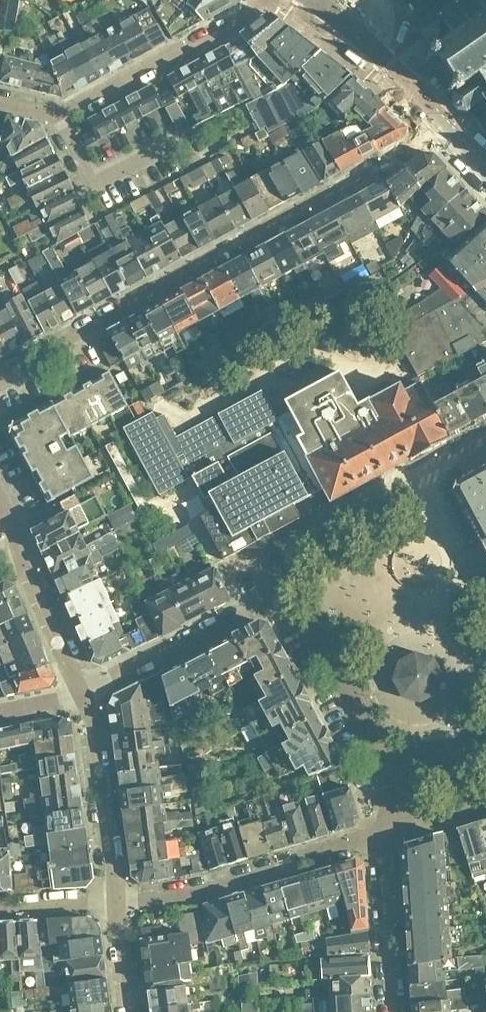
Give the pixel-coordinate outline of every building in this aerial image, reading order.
[(19,0),(8,0),(6,12),(17,14),(19,0)] [(162,0),(146,0),(151,4),(155,11),(162,0)] [(190,0),(162,0),(155,11),(166,29),(180,13),(190,0)] [(240,0),(190,0),(180,13),(166,29),(172,38),(240,0)] [(456,3),(454,0),(452,2),(454,4),(440,14),(438,12),(435,14),(437,16),(435,17),(436,19),(423,28),(418,27),(417,32),(421,33),(432,48),(427,51),(429,53),(423,57),(427,61),(432,58),(434,60),(438,57),(454,80),(449,83),(451,85),(445,89),(449,93),(454,89),(455,91),(453,92),(451,102),(456,110),(466,112),(485,98),(485,99),(485,0),(460,0),(456,3)] [(158,25),(148,7),(132,16),(119,23),(117,19),(113,22),(133,59),(151,49),(142,34),(158,25)] [(133,59),(113,22),(110,23),(112,27),(103,31),(90,8),(85,10),(116,68),(133,59)] [(116,68),(85,10),(75,15),(87,36),(90,35),(92,38),(80,44),(99,78),(116,68)] [(264,52),(289,27),(273,15),(264,15),(244,30),(224,46),(235,66),(260,54),(264,52)] [(268,72),(304,39),(289,27),(264,52),(260,54),(235,66),(244,84),(249,81),(268,72)] [(99,78),(80,44),(70,49),(64,38),(63,38),(59,41),(82,87),(99,78)] [(282,85),(320,51),(304,39),(268,72),(249,81),(257,98),(282,85)] [(49,61),(52,68),(65,96),(82,87),(59,41),(52,45),(58,56),(49,61)] [(224,46),(196,61),(207,81),(204,82),(220,113),(251,96),(244,84),(235,66),(224,46)] [(319,106),(351,75),(320,51),(282,85),(257,98),(245,105),(254,121),(255,120),(260,130),(266,127),(269,134),(287,124),(308,114),(319,106)] [(31,62),(4,55),(0,71),(0,82),(29,89),(33,73),(28,72),(31,62)] [(32,58),(31,62),(28,72),(33,73),(29,89),(62,98),(65,96),(52,68),(35,63),(36,59),(32,58)] [(207,81),(196,61),(167,76),(169,80),(166,82),(170,91),(174,98),(188,90),(204,120),(212,116),(197,86),(204,82),(207,81)] [(344,116),(369,91),(354,76),(329,101),(344,116)] [(130,121),(174,98),(170,91),(158,97),(152,85),(120,102),(130,121)] [(368,123),(384,106),(369,91),(344,116),(350,122),(356,121),(359,119),(361,121),(364,118),(368,123)] [(86,145),(130,121),(120,102),(88,120),(94,131),(82,137),(86,145)] [(186,119),(176,102),(165,108),(175,125),(186,119)] [(406,128),(384,106),(368,123),(373,127),(366,131),(377,151),(403,136),(406,128)] [(42,127),(36,122),(6,116),(0,137),(0,145),(7,147),(11,156),(47,137),(42,127)] [(160,128),(154,117),(147,121),(153,132),(160,128)] [(273,141),(291,131),(287,124),(269,134),(273,141)] [(377,151),(366,131),(362,133),(358,127),(349,127),(342,131),(342,130),(340,130),(358,161),(377,151)] [(270,138),(265,129),(254,135),(259,144),(270,138)] [(358,161),(340,130),(322,140),(340,171),(358,161)] [(130,144),(125,133),(118,137),(124,147),(130,144)] [(55,153),(47,137),(11,156),(0,162),(0,168),(2,171),(15,164),(19,171),(55,153)] [(248,137),(240,141),(240,142),(243,147),(244,149),(252,145),(252,143),(251,142),(248,138),(248,137)] [(340,171),(322,140),(308,147),(304,139),(298,142),(321,181),(340,171)] [(318,183),(298,147),(291,151),(294,157),(287,160),(286,157),(282,159),(301,192),(318,183)] [(27,189),(64,171),(55,153),(19,171),(9,176),(14,184),(22,180),(27,189)] [(427,182),(444,167),(432,154),(422,153),(418,157),(417,156),(415,157),(415,158),(409,162),(405,165),(422,186),(420,188),(426,195),(433,188),(427,182)] [(230,162),(226,155),(218,159),(222,166),(230,162)] [(284,201),(263,163),(260,157),(251,162),(259,176),(251,180),(268,210),(284,201)] [(299,193),(301,192),(282,159),(281,159),(283,163),(274,168),(269,159),(263,163),(284,201),(299,193)] [(420,188),(422,186),(405,165),(384,180),(399,205),(403,212),(414,201),(421,209),(430,200),(426,195),(420,188)] [(208,180),(201,167),(180,178),(184,187),(190,184),(193,189),(208,180)] [(430,218),(464,188),(444,167),(427,182),(433,188),(426,195),(430,200),(421,209),(422,210),(411,228),(418,235),(424,224),(430,218)] [(267,210),(268,210),(251,180),(242,185),(233,170),(226,174),(234,188),(251,219),(267,210)] [(36,207),(37,206),(73,189),(64,171),(27,189),(27,190),(7,199),(12,210),(32,200),(36,207)] [(399,205),(384,180),(364,191),(361,192),(376,218),(399,205)] [(174,182),(164,187),(168,193),(177,189),(174,182)] [(251,219),(234,188),(217,198),(216,198),(233,229),(251,219)] [(464,188),(430,218),(424,224),(418,235),(427,245),(430,243),(442,231),(474,199),(464,188)] [(34,231),(82,207),(73,189),(37,206),(43,218),(30,224),(34,230),(34,231)] [(199,248),(182,217),(173,222),(156,191),(147,196),(152,204),(152,205),(156,212),(181,257),(199,248)] [(351,198),(333,208),(347,233),(351,241),(377,227),(373,220),(376,218),(361,192),(351,198)] [(147,196),(130,205),(135,214),(152,205),(152,204),(147,196)] [(233,229),(216,198),(199,208),(216,238),(233,229)] [(485,216),(485,212),(474,199),(442,231),(430,243),(442,256),(485,216)] [(56,244),(60,242),(77,232),(91,225),(82,207),(34,231),(34,230),(16,239),(20,247),(32,241),(32,242),(51,233),(56,244)] [(216,238),(199,208),(198,209),(182,217),(199,248),(216,238)] [(347,233),(333,208),(307,222),(321,247),(347,233)] [(145,233),(164,267),(181,257),(156,212),(149,215),(156,227),(145,233)] [(146,276),(111,213),(105,217),(120,246),(110,252),(129,286),(146,276)] [(164,267),(145,233),(135,238),(125,219),(121,220),(120,217),(115,219),(112,213),(111,213),(146,276),(164,267)] [(324,252),(321,247),(307,222),(286,233),(304,268),(306,271),(310,269),(306,262),(324,252)] [(441,263),(457,281),(467,291),(474,298),(485,287),(485,222),(441,263)] [(77,232),(60,242),(64,250),(81,242),(77,232)] [(304,268),(286,233),(285,232),(264,244),(281,275),(294,268),(296,272),(304,268)] [(402,235),(386,244),(395,259),(406,241),(402,235)] [(129,286),(110,252),(105,243),(88,252),(93,263),(94,262),(112,295),(129,286)] [(281,275),(264,244),(243,255),(260,286),(281,275)] [(112,295),(94,262),(93,263),(66,277),(50,248),(43,252),(53,271),(54,270),(57,275),(79,314),(112,295)] [(264,294),(260,286),(243,255),(223,266),(243,305),(254,299),(258,305),(265,301),(262,295),(264,294)] [(395,331),(467,291),(457,281),(441,263),(429,275),(441,287),(420,303),(388,321),(394,332),(395,331)] [(24,280),(16,266),(7,271),(15,285),(24,280)] [(243,305),(223,266),(202,277),(220,311),(223,316),(243,305)] [(342,276),(348,286),(359,281),(353,270),(342,276)] [(62,323),(79,314),(57,275),(40,284),(45,292),(62,323)] [(220,311),(202,277),(181,289),(199,322),(220,311)] [(19,287),(44,332),(62,323),(45,292),(40,284),(38,280),(27,286),(26,284),(19,287)] [(418,376),(485,341),(485,287),(474,298),(467,291),(395,331),(417,376),(418,376)] [(199,322),(181,289),(180,290),(162,300),(180,332),(199,322)] [(323,300),(323,301),(325,304),(335,299),(330,289),(319,295),(323,300)] [(21,296),(11,302),(4,290),(0,292),(0,300),(2,304),(6,311),(24,343),(41,333),(21,296)] [(307,309),(323,301),(323,300),(319,295),(304,303),(307,309)] [(180,332),(162,300),(144,310),(166,350),(174,346),(177,351),(185,347),(177,333),(180,332)] [(294,303),(282,309),(288,320),(300,314),(294,303)] [(6,311),(2,304),(0,305),(0,341),(7,352),(24,343),(6,311)] [(144,310),(126,320),(146,359),(147,358),(154,354),(160,365),(160,364),(167,377),(168,377),(168,376),(176,371),(175,369),(165,351),(166,350),(144,310)] [(280,324),(277,317),(268,321),(272,328),(280,324)] [(149,362),(147,358),(146,359),(126,320),(107,330),(112,340),(122,359),(135,352),(142,366),(149,362)] [(122,359),(112,340),(100,347),(111,367),(123,360),(122,359)] [(220,342),(201,352),(209,365),(227,355),(220,342)] [(481,378),(473,383),(485,406),(485,365),(483,362),(475,366),(481,378)] [(181,366),(175,369),(176,371),(178,376),(185,372),(181,366)] [(128,406),(109,370),(88,381),(107,417),(128,406)] [(450,439),(432,405),(418,376),(417,376),(371,401),(370,399),(358,405),(340,371),(285,401),(290,411),(284,414),(323,488),(331,501),(408,460),(409,459),(410,461),(414,459),(413,457),(412,457),(410,453),(421,447),(424,451),(422,452),(423,454),(427,452),(448,440),(450,439)] [(107,417),(88,381),(70,392),(89,427),(107,417)] [(164,391),(158,381),(140,391),(146,401),(164,391)] [(485,419),(485,406),(473,383),(453,393),(471,426),(474,425),(474,426),(485,419)] [(217,508),(200,516),(224,559),(246,547),(260,547),(260,540),(301,518),(300,517),(330,500),(323,488),(284,414),(277,418),(262,390),(261,391),(219,413),(218,414),(176,437),(164,414),(156,418),(153,412),(123,428),(134,448),(159,495),(160,494),(162,497),(169,493),(167,490),(192,476),(205,499),(211,496),(217,508)] [(89,427),(70,392),(51,402),(68,434),(70,438),(89,427)] [(471,426),(453,393),(432,405),(450,439),(467,429),(467,428),(471,426)] [(60,438),(68,434),(51,402),(14,422),(13,422),(9,434),(10,434),(29,469),(66,449),(60,438)] [(117,430),(109,435),(113,442),(121,437),(117,430)] [(135,482),(113,442),(105,446),(139,508),(147,504),(146,501),(135,482)] [(94,478),(76,446),(67,451),(66,449),(29,469),(47,503),(94,478)] [(481,466),(478,467),(459,478),(454,481),(451,492),(453,491),(463,510),(462,510),(463,513),(464,513),(477,536),(476,536),(477,538),(478,538),(481,544),(484,550),(485,549),(485,463),(481,466)] [(141,478),(135,482),(146,501),(156,496),(151,487),(147,489),(141,478)] [(42,551),(107,516),(95,496),(80,504),(75,493),(47,509),(52,519),(32,530),(35,536),(40,545),(39,546),(42,551)] [(116,532),(138,520),(129,504),(107,516),(116,532)] [(187,525),(160,540),(165,549),(172,545),(180,541),(192,535),(187,525)] [(52,575),(115,539),(111,531),(84,544),(80,535),(43,554),(52,575)] [(63,598),(99,578),(93,565),(102,561),(100,556),(119,547),(115,539),(52,575),(63,598)] [(186,554),(180,541),(172,545),(179,558),(186,554)] [(179,558),(172,545),(165,549),(171,562),(179,558)] [(159,573),(154,561),(146,565),(151,576),(159,573)] [(227,599),(213,569),(201,575),(198,569),(194,568),(187,571),(190,576),(189,577),(205,609),(205,607),(211,604),(212,607),(214,605),(217,607),(225,603),(226,599),(227,599)] [(204,609),(205,609),(189,577),(182,581),(177,572),(162,579),(164,582),(184,621),(198,613),(197,611),(203,608),(204,609)] [(110,601),(99,578),(63,598),(74,620),(110,601)] [(18,593),(14,585),(4,581),(0,583),(0,603),(18,593)] [(184,621),(164,582),(157,585),(160,591),(147,598),(155,614),(153,615),(163,635),(178,627),(177,624),(184,621)] [(18,593),(0,603),(0,626),(27,614),(18,593)] [(142,600),(132,606),(138,618),(148,612),(142,600)] [(116,614),(110,601),(74,620),(84,644),(120,625),(115,615),(116,614)] [(100,666),(155,639),(158,637),(150,621),(152,620),(148,612),(138,618),(135,619),(139,626),(124,633),(120,625),(84,644),(93,662),(100,666)] [(34,631),(27,614),(0,626),(0,645),(34,631)] [(278,645),(267,625),(268,626),(266,623),(265,623),(264,623),(260,622),(260,621),(258,621),(231,635),(244,661),(254,656),(255,658),(278,645)] [(42,648),(34,631),(0,645),(0,652),(1,655),(0,655),(0,666),(42,648)] [(244,661),(231,635),(230,635),(230,636),(228,637),(228,636),(213,644),(207,647),(204,648),(204,649),(220,674),(222,673),(229,686),(242,679),(235,665),(244,661)] [(293,673),(284,654),(283,655),(279,649),(280,648),(278,645),(255,658),(261,670),(252,675),(252,674),(246,678),(255,694),(293,673)] [(50,665),(42,648),(0,666),(0,676),(3,682),(50,665)] [(220,674),(204,649),(199,652),(199,651),(182,660),(198,690),(197,691),(197,692),(208,687),(212,695),(224,689),(217,675),(220,674)] [(437,673),(437,672),(436,670),(436,669),(435,668),(435,667),(434,666),(433,665),(432,664),(432,663),(431,662),(430,661),(429,661),(427,660),(426,659),(425,659),(424,658),(423,658),(421,658),(420,658),(419,657),(418,657),(416,657),(415,658),(414,658),(413,658),(411,658),(410,659),(409,659),(408,660),(407,661),(406,661),(405,662),(404,663),(403,664),(402,665),(401,666),(401,667),(400,668),(400,669),(399,670),(399,672),(398,673),(398,674),(398,675),(398,677),(398,678),(398,679),(398,680),(398,682),(399,683),(399,684),(399,685),(400,686),(401,687),(401,688),(402,690),(403,691),(404,691),(405,692),(406,693),(407,694),(408,695),(409,695),(410,696),(411,696),(412,696),(413,697),(415,697),(416,697),(417,697),(418,697),(420,697),(421,697),(422,697),(423,696),(425,696),(426,696),(427,695),(428,694),(429,694),(430,693),(431,692),(432,691),(433,690),(434,689),(434,688),(435,687),(436,686),(436,685),(437,684),(437,683),(437,682),(437,680),(438,679),(438,678),(438,677),(438,675),(437,674),(437,673)] [(198,690),(182,660),(167,667),(159,671),(166,692),(175,719),(194,708),(192,703),(200,698),(197,692),(197,691),(198,690)] [(51,687),(55,678),(50,665),(3,682),(1,683),(5,696),(51,687)] [(166,717),(162,693),(166,692),(159,671),(113,695),(107,705),(112,736),(155,729),(153,718),(166,717)] [(250,721),(251,723),(304,695),(305,695),(304,691),(303,692),(300,687),(300,686),(300,683),(299,684),(293,673),(255,694),(259,702),(244,710),(250,721)] [(316,716),(309,703),(309,700),(308,701),(304,695),(251,723),(257,735),(273,726),(278,736),(316,716)] [(220,711),(215,703),(205,708),(210,716),(220,711)] [(273,764),(328,738),(329,737),(328,734),(326,735),(323,729),(324,729),(323,726),(322,726),(316,716),(278,736),(282,744),(257,757),(263,770),(273,764)] [(71,735),(69,723),(62,718),(32,723),(35,743),(71,735)] [(32,723),(0,729),(0,749),(28,744),(35,743),(32,723)] [(115,754),(165,746),(172,745),(171,739),(164,740),(164,739),(156,741),(156,738),(155,729),(112,736),(115,754)] [(74,754),(71,735),(35,743),(28,744),(30,752),(18,754),(19,762),(20,763),(74,754)] [(343,765),(333,745),(332,743),(330,743),(328,738),(273,764),(280,777),(294,769),(298,777),(306,771),(309,775),(317,772),(317,775),(328,771),(343,765)] [(166,753),(165,746),(115,754),(117,772),(160,766),(159,754),(166,753)] [(77,772),(74,754),(20,763),(19,762),(12,763),(14,771),(38,766),(40,779),(77,772)] [(196,763),(187,765),(190,774),(198,772),(196,763)] [(120,790),(119,790),(120,792),(171,784),(187,782),(186,775),(167,777),(167,778),(162,779),(161,775),(160,766),(117,772),(120,790)] [(359,820),(350,789),(334,793),(328,771),(317,775),(323,795),(335,833),(355,827),(360,820),(359,820)] [(80,790),(77,772),(40,779),(27,781),(30,798),(30,799),(80,790)] [(210,782),(191,787),(193,798),(213,793),(210,782)] [(312,840),(298,793),(298,792),(295,785),(294,785),(293,782),(286,784),(288,788),(287,788),(291,804),(277,808),(289,846),(289,847),(291,846),(306,841),(306,842),(308,841),(311,840),(312,840)] [(163,804),(162,793),(172,791),(171,784),(120,792),(122,809),(163,804)] [(13,797),(12,787),(1,789),(3,798),(13,797)] [(30,799),(30,798),(23,799),(24,806),(43,804),(45,814),(45,815),(82,808),(80,790),(30,799)] [(335,833),(323,795),(305,800),(302,791),(298,792),(298,793),(312,840),(313,840),(313,839),(316,838),(316,839),(318,838),(333,833),(333,834),(335,833)] [(289,846),(277,808),(272,792),(263,794),(270,818),(262,821),(271,851),(285,847),(285,848),(288,847),(288,846),(289,846)] [(271,851),(262,821),(255,797),(244,801),(251,822),(239,826),(249,858),(249,859),(252,858),(252,857),(267,853),(268,853),(271,852),(271,851)] [(5,812),(14,811),(13,801),(3,802),(5,812)] [(163,804),(122,809),(125,828),(194,819),(192,811),(179,813),(179,811),(165,813),(163,804)] [(205,813),(214,811),(212,804),(195,809),(197,816),(205,813)] [(224,807),(228,820),(217,824),(229,864),(249,858),(239,826),(233,805),(224,807)] [(85,827),(82,808),(45,815),(46,825),(34,827),(35,835),(85,827)] [(229,864),(217,824),(214,811),(205,813),(210,830),(199,834),(209,870),(229,864)] [(169,841),(167,830),(195,826),(194,819),(125,828),(128,847),(169,841)] [(473,876),(485,872),(485,853),(478,823),(458,829),(468,864),(470,863),(473,876)] [(18,836),(16,825),(7,826),(9,837),(18,836)] [(35,835),(23,836),(24,846),(47,843),(48,851),(88,845),(85,827),(35,835)] [(445,871),(443,843),(443,833),(441,834),(427,839),(426,838),(424,839),(407,845),(406,845),(401,851),(402,861),(403,868),(402,868),(403,873),(445,871)] [(194,873),(206,871),(200,850),(186,852),(185,847),(178,848),(177,840),(169,841),(128,847),(131,866),(179,859),(180,859),(191,857),(194,873)] [(20,855),(19,842),(10,842),(10,843),(8,844),(8,848),(9,856),(20,855)] [(90,865),(88,845),(48,851),(49,863),(23,866),(24,874),(90,865)] [(9,856),(8,848),(0,848),(1,853),(0,853),(0,891),(12,890),(9,856)] [(131,866),(132,877),(141,883),(142,883),(186,875),(185,869),(181,869),(180,859),(179,859),(131,866)] [(356,859),(334,865),(346,911),(347,911),(353,930),(367,928),(363,865),(356,859)] [(92,878),(90,865),(24,874),(25,874),(14,875),(16,890),(40,889),(40,881),(42,881),(43,889),(85,887),(86,887),(93,879),(92,878)] [(346,911),(334,865),(316,871),(326,908),(336,905),(339,913),(343,928),(347,927),(349,931),(353,930),(347,911),(346,911)] [(320,919),(317,911),(326,908),(316,871),(298,876),(310,922),(313,931),(316,939),(326,937),(320,919)] [(446,883),(445,871),(403,873),(404,887),(403,887),(403,889),(404,889),(404,896),(460,892),(460,882),(446,883)] [(310,922),(298,876),(280,882),(290,919),(301,915),(303,924),(310,922)] [(290,919),(280,882),(262,887),(277,940),(279,940),(277,933),(283,931),(280,922),(290,919)] [(277,940),(262,887),(244,892),(254,929),(255,929),(265,926),(269,940),(275,938),(276,941),(277,940)] [(249,940),(257,938),(255,929),(254,929),(244,892),(226,898),(239,943),(242,951),(251,948),(249,940)] [(461,903),(460,892),(404,896),(406,919),(448,916),(448,904),(461,903)] [(239,943),(226,898),(204,904),(207,948),(217,945),(216,941),(223,939),(224,946),(239,943)] [(202,931),(200,911),(179,914),(182,934),(185,933),(192,932),(202,931)] [(449,927),(448,916),(406,919),(407,932),(406,932),(406,934),(407,934),(408,940),(407,940),(407,942),(464,938),(463,926),(449,927)] [(101,935),(99,925),(98,924),(97,924),(91,920),(91,919),(89,917),(87,918),(50,920),(50,919),(38,920),(40,945),(52,944),(51,941),(101,936),(101,935)] [(40,945),(38,920),(18,921),(20,960),(33,959),(36,985),(43,985),(42,973),(41,965),(41,956),(40,945)] [(18,921),(0,923),(0,960),(11,960),(13,990),(20,989),(20,984),(20,978),(19,960),(20,960),(18,921)] [(204,942),(202,931),(192,932),(194,944),(204,942)] [(308,932),(304,936),(305,941),(316,939),(313,931),(308,932)] [(327,956),(369,953),(367,932),(354,934),(333,938),(326,939),(316,941),(311,941),(312,947),(316,946),(316,948),(326,947),(327,956)] [(188,956),(185,933),(182,934),(141,939),(145,965),(194,959),(194,955),(188,956)] [(103,953),(100,937),(101,937),(101,936),(51,941),(52,944),(56,944),(58,955),(41,956),(41,965),(102,955),(103,955),(103,954),(103,953)] [(458,957),(457,949),(465,948),(464,938),(407,942),(407,943),(408,943),(408,949),(409,966),(458,957)] [(299,948),(280,953),(282,961),(301,956),(299,948)] [(244,961),(241,950),(234,952),(237,963),(244,961)] [(106,978),(102,955),(41,965),(42,973),(43,985),(47,984),(46,972),(54,971),(53,965),(65,964),(68,983),(106,978)] [(483,968),(482,955),(458,957),(409,966),(411,987),(446,980),(445,968),(458,967),(458,970),(476,968),(477,975),(485,974),(484,970),(484,968),(483,968)] [(370,976),(369,956),(308,960),(309,969),(321,968),(322,979),(370,976)] [(210,983),(209,967),(199,968),(200,973),(191,974),(190,961),(195,961),(194,959),(145,965),(148,991),(186,986),(210,983)] [(247,974),(238,975),(238,985),(241,985),(248,984),(247,974)] [(212,991),(226,990),(225,976),(211,977),(212,991)] [(371,995),(370,976),(322,979),(329,979),(329,988),(306,989),(306,999),(330,997),(330,998),(371,995)] [(475,978),(477,996),(479,996),(485,995),(485,988),(485,977),(475,978)] [(106,978),(68,983),(20,989),(13,990),(7,991),(10,1011),(28,1008),(26,997),(69,991),(71,1006),(109,1001),(106,978)] [(412,1005),(468,998),(467,997),(466,989),(447,991),(446,980),(411,987),(412,1005)] [(256,984),(248,984),(241,985),(242,1001),(257,1000),(256,984)] [(200,1003),(199,993),(187,995),(186,986),(148,991),(151,1009),(200,1003)] [(371,995),(330,998),(331,1007),(309,1009),(309,1011),(373,1011),(371,995)] [(479,996),(477,996),(479,1011),(485,1011),(485,995),(479,996)] [(449,1010),(469,1009),(468,998),(412,1005),(413,1011),(449,1011),(449,1010)] [(66,1007),(51,1009),(52,1011),(110,1011),(109,1001),(71,1006),(66,1007)] [(257,1002),(242,1003),(243,1011),(257,1011),(257,1002)] [(193,1008),(201,1007),(200,1003),(151,1009),(151,1011),(193,1011),(193,1008)]
